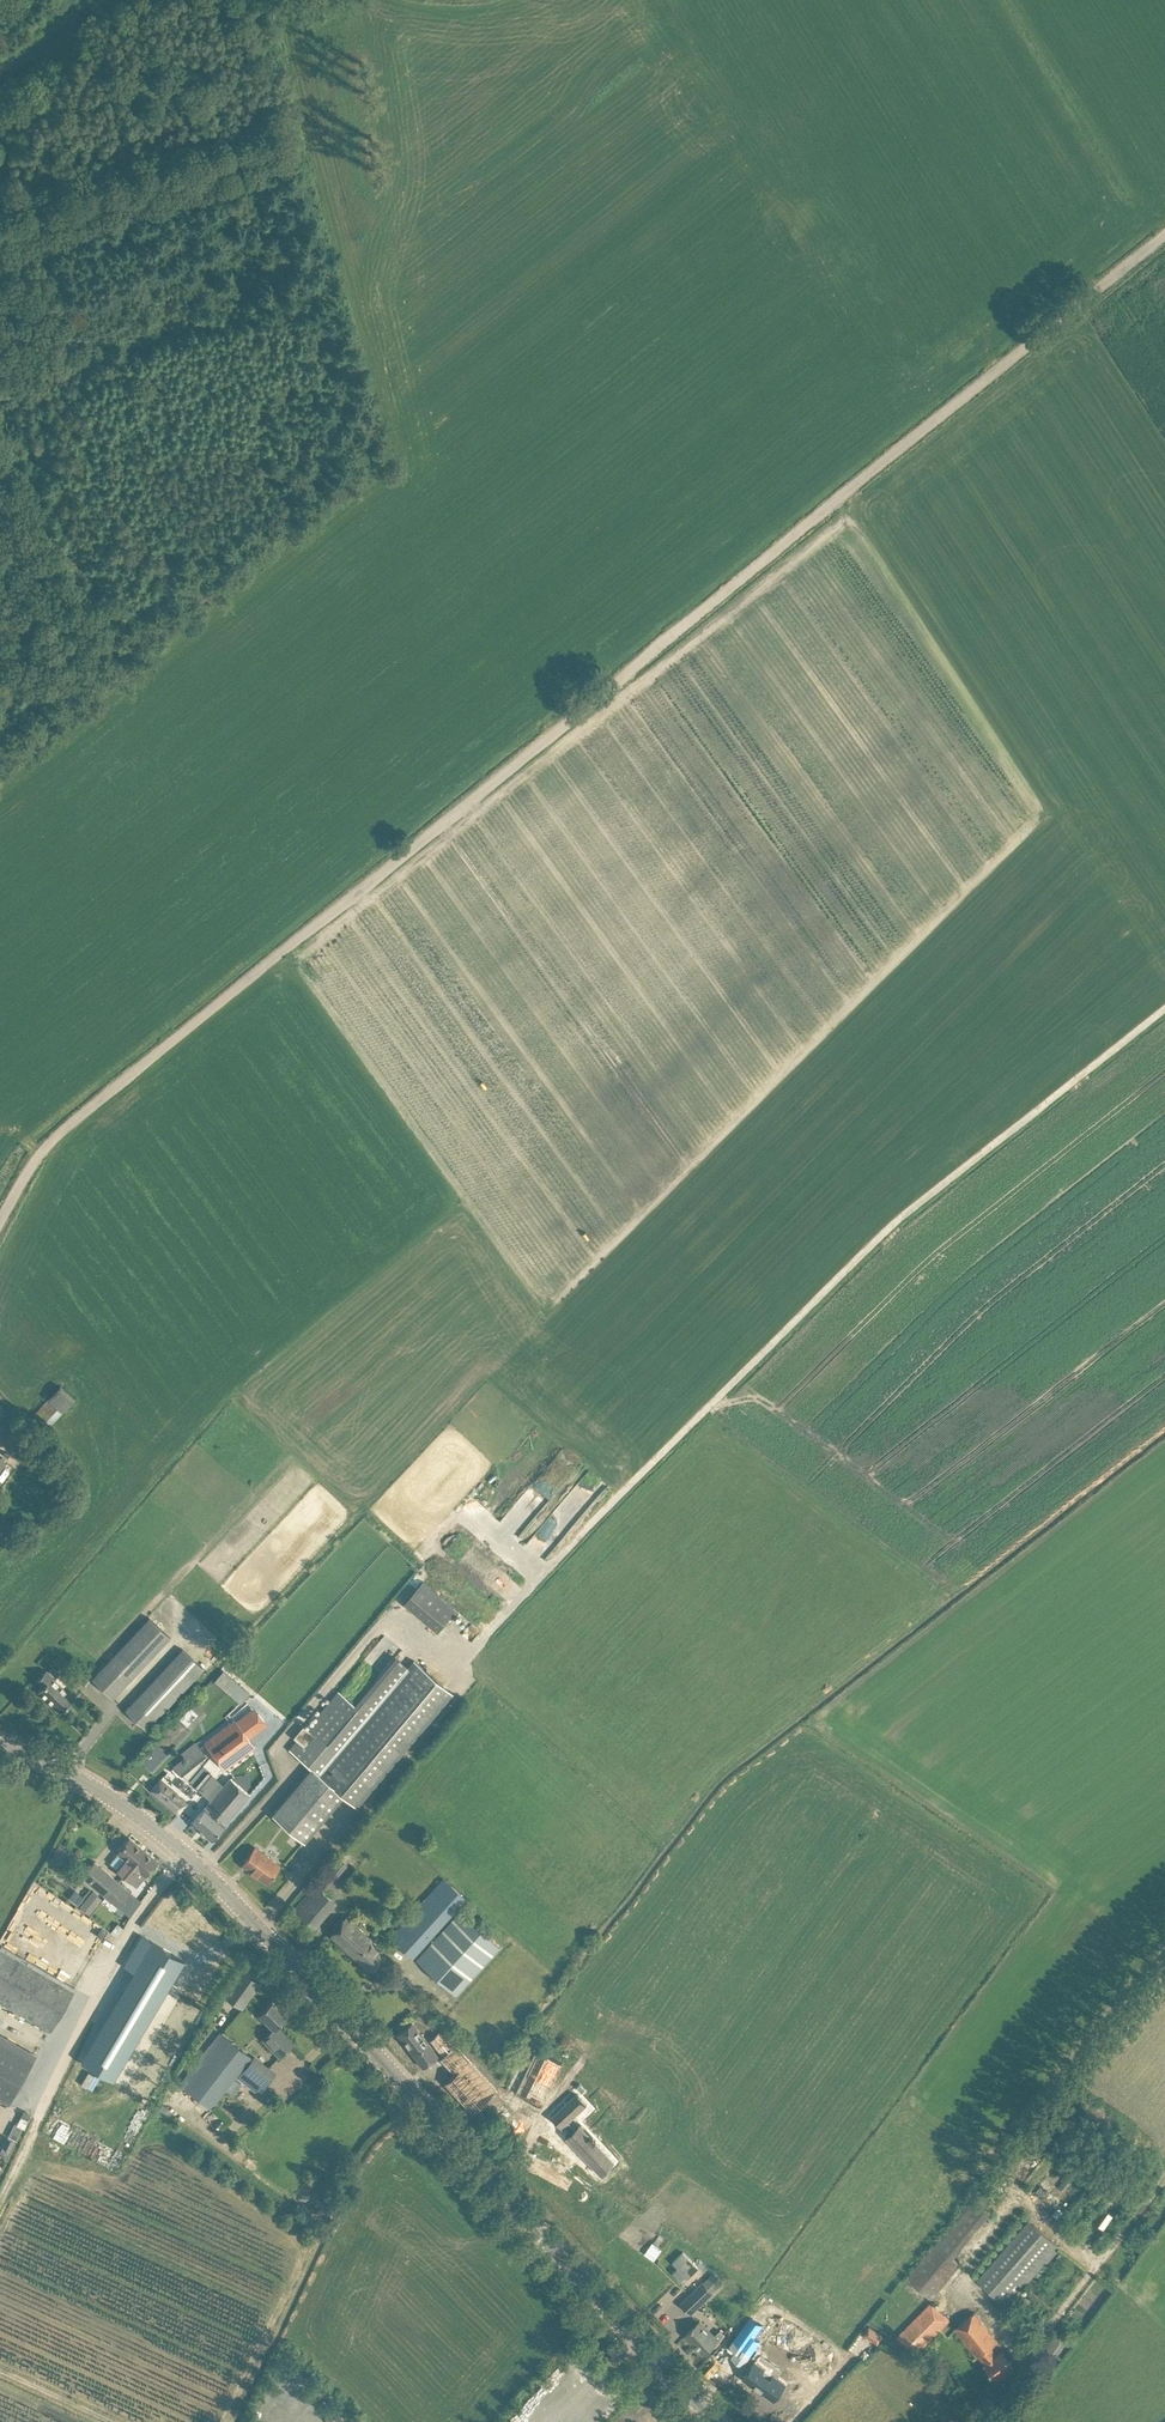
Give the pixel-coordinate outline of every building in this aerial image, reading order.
[(17,1421),(0,1402),(0,1436),(17,1421)] [(562,1448),(559,1457),(577,1464),(581,1455),(562,1448)] [(8,1462),(0,1456),(0,1473),(8,1462)] [(425,1582),(405,1605),(438,1632),(457,1609),(425,1582)] [(113,1697),(170,1636),(149,1617),(92,1678),(113,1697)] [(125,1709),(146,1729),(203,1667),(182,1648),(125,1709)] [(297,1739),(289,1748),(311,1767),(272,1814),(304,1841),(343,1794),(355,1804),(448,1694),(411,1663),(400,1675),(387,1665),(347,1713),(331,1699),(306,1728),(303,1725),(294,1737),(297,1739)] [(46,1669),(36,1680),(42,1686),(38,1690),(52,1703),(51,1704),(60,1712),(74,1697),(62,1686),(66,1682),(58,1674),(54,1679),(53,1677),(54,1676),(46,1669)] [(195,1701),(181,1717),(187,1723),(201,1707),(195,1701)] [(233,1720),(204,1742),(225,1770),(254,1748),(248,1739),(235,1722),(233,1720)] [(157,1743),(168,1752),(180,1740),(169,1730),(157,1743)] [(149,1748),(141,1758),(146,1762),(154,1753),(149,1748)] [(184,1757),(173,1766),(179,1774),(190,1765),(184,1757)] [(192,1822),(211,1838),(249,1793),(229,1776),(192,1822)] [(160,1779),(149,1791),(176,1815),(186,1803),(160,1779)] [(117,1869),(124,1875),(143,1852),(144,1853),(145,1851),(129,1837),(118,1851),(126,1858),(117,1869)] [(56,1865),(68,1851),(59,1844),(47,1858),(56,1865)] [(242,1864),(267,1882),(280,1864),(255,1846),(242,1864)] [(157,1860),(145,1851),(144,1853),(143,1852),(124,1875),(131,1880),(140,1870),(145,1874),(157,1860)] [(314,1886),(293,1909),(314,1927),(334,1905),(321,1893),(346,1865),(336,1856),(311,1884),(314,1886)] [(82,1876),(119,1906),(131,1892),(94,1861),(82,1876)] [(392,1935),(415,1957),(465,1901),(441,1880),(392,1935)] [(77,1903),(83,1895),(74,1888),(68,1896),(77,1903)] [(91,1890),(79,1907),(90,1914),(101,1897),(91,1890)] [(418,1960),(456,1997),(500,1947),(460,1912),(418,1960)] [(346,1917),(330,1934),(371,1972),(386,1955),(370,1941),(371,1939),(346,1917)] [(102,1926),(97,1934),(102,1938),(108,1930),(102,1926)] [(120,2003),(85,2062),(113,2079),(184,1960),(141,1934),(123,1965),(134,1971),(116,2000),(120,2003)] [(0,1948),(0,2002),(50,2031),(75,1988),(2,1945),(0,1948)] [(236,2003),(243,2008),(260,1982),(239,1968),(219,2000),(231,2009),(236,2003)] [(287,2014),(272,1999),(258,2013),(273,2028),(262,2038),(279,2056),(293,2042),(276,2025),(287,2014)] [(478,2105),(496,2088),(440,2029),(428,2040),(409,2020),(394,2034),(424,2067),(434,2057),(478,2105)] [(219,2032),(180,2083),(210,2107),(250,2056),(219,2032)] [(8,2104),(32,2061),(0,2042),(0,2099),(8,2104)] [(531,2130),(561,2059),(537,2049),(507,2119),(531,2130)] [(253,2058),(237,2076),(258,2092),(273,2074),(253,2058)] [(577,2087),(551,2110),(563,2123),(566,2120),(572,2126),(566,2131),(602,2170),(617,2156),(581,2117),(576,2122),(571,2116),(589,2100),(577,2087)] [(20,2112),(16,2124),(24,2127),(29,2116),(20,2112)] [(14,2139),(21,2127),(15,2123),(8,2135),(14,2139)] [(972,2196),(907,2280),(933,2300),(961,2264),(950,2255),(987,2208),(972,2196)] [(985,2261),(973,2275),(1008,2306),(1061,2246),(1031,2220),(991,2266),(985,2261)] [(652,2243),(645,2252),(654,2259),(661,2249),(652,2243)] [(699,2267),(683,2251),(673,2261),(678,2267),(673,2272),(683,2282),(699,2267)] [(681,2302),(691,2313),(712,2291),(703,2281),(681,2302)] [(930,2304),(898,2336),(915,2353),(947,2321),(930,2304)] [(990,2346),(997,2340),(974,2312),(955,2327),(978,2356),(979,2355),(985,2363),(984,2364),(996,2380),(1014,2366),(1001,2350),(996,2354),(990,2346)] [(686,2334),(703,2352),(723,2333),(720,2329),(714,2335),(700,2320),(686,2334)] [(746,2321),(733,2340),(751,2353),(760,2340),(754,2336),(758,2330),(746,2321)] [(883,2334),(869,2325),(864,2333),(877,2342),(883,2334)] [(759,2355),(743,2377),(774,2399),(786,2382),(765,2367),(769,2362),(759,2355)]
